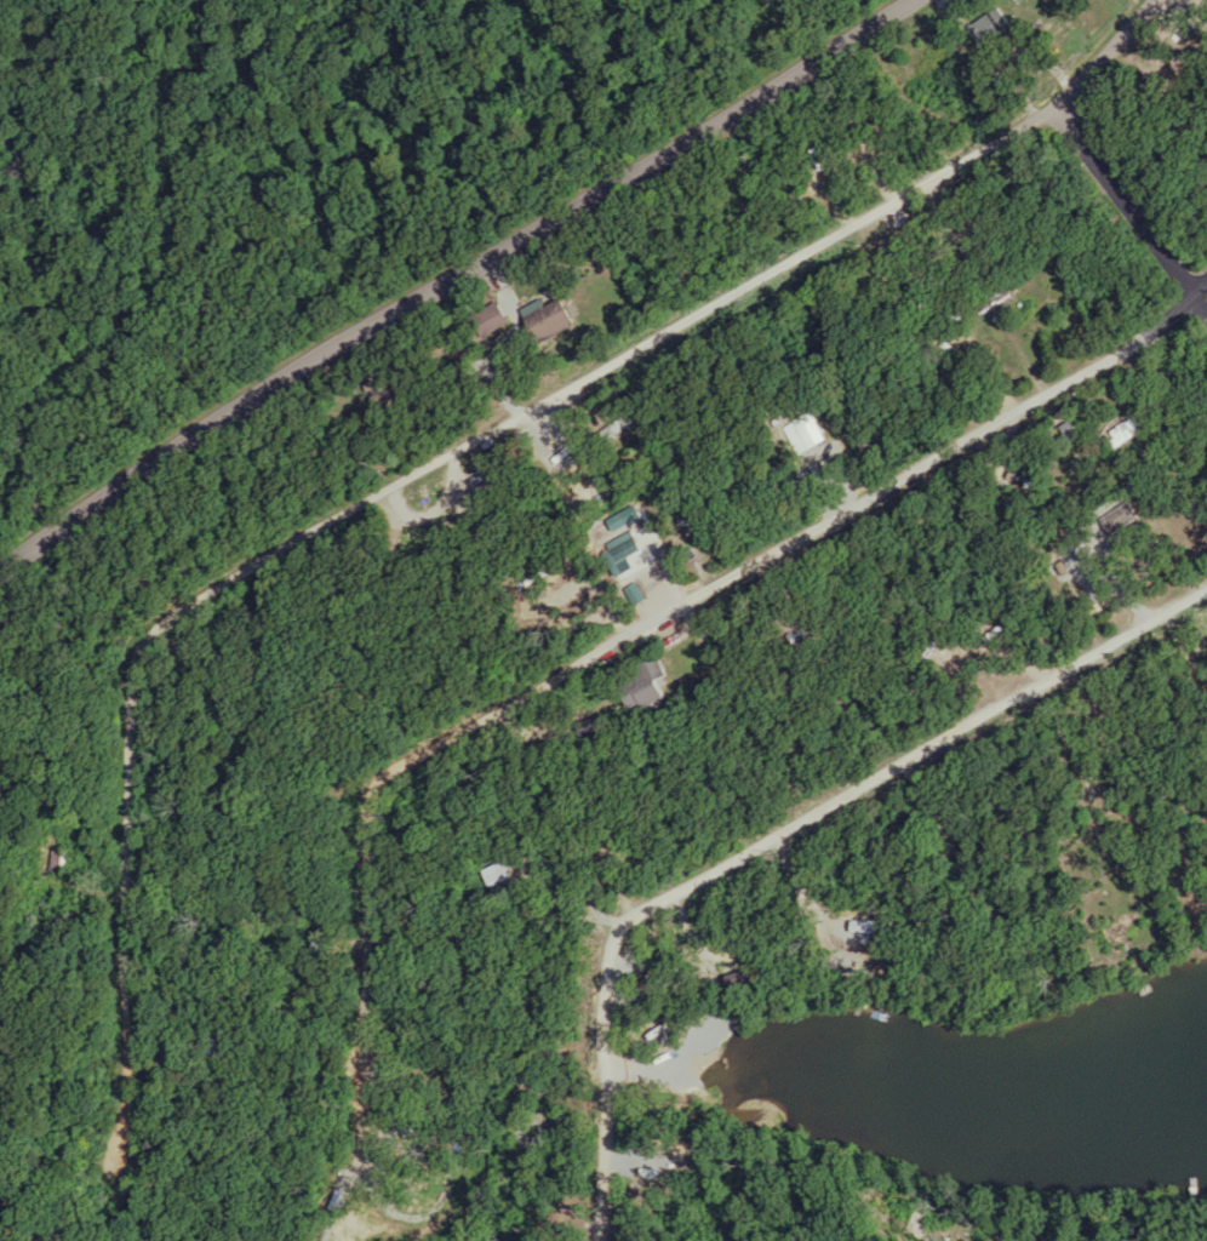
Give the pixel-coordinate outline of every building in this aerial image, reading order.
[(1014,25),(998,6),(970,28),(986,48),(1014,25)] [(583,324),(567,298),(531,320),(547,346),(583,324)] [(497,327),(510,317),(499,303),(486,312),(497,327)] [(1114,450),(1146,428),(1136,414),(1104,437),(1114,450)] [(638,705),(669,705),(669,660),(638,660),(638,705)]
